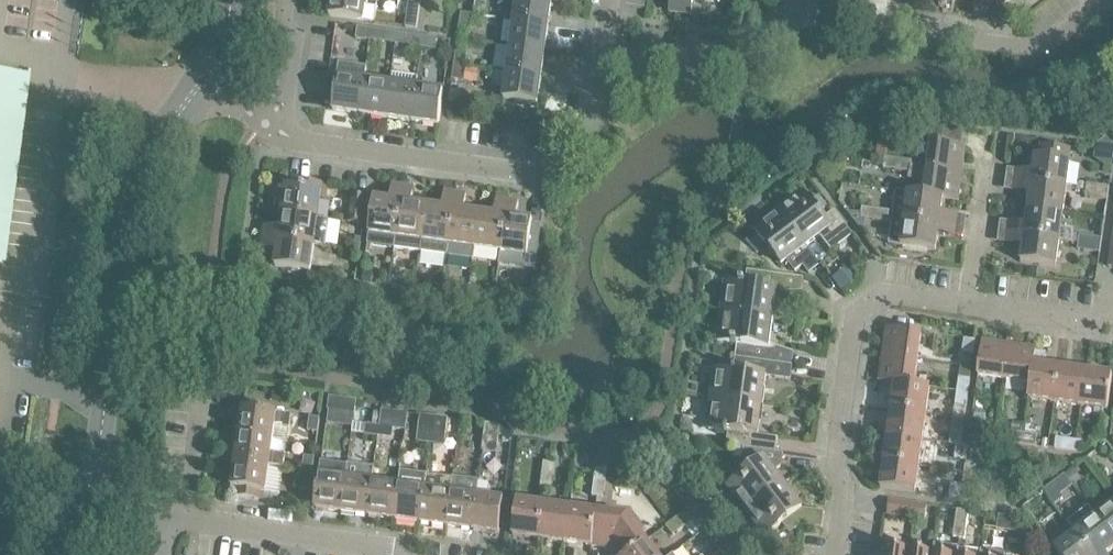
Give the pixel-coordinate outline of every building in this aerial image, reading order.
[(332,0),(328,1),(326,12),(331,14),(330,16),(364,21),(366,8),(376,10),(377,0),(332,0)] [(410,0),(406,26),(418,28),(421,2),(410,0)] [(515,20),(549,25),(552,0),(518,0),(515,20)] [(680,13),(682,0),(671,0),(670,12),(680,13)] [(680,13),(691,15),(693,0),(682,0),(680,13)] [(476,1),(475,15),(486,17),(488,2),(476,1)] [(460,27),(471,29),(473,14),(462,13),(460,27)] [(515,20),(511,47),(546,51),(549,25),(515,20)] [(357,38),(369,40),(371,28),(358,27),(357,38)] [(386,31),(371,28),(369,40),(384,42),(386,31)] [(409,45),(422,47),(423,36),(410,34),(409,45)] [(438,38),(423,36),(422,47),(437,49),(438,38)] [(511,47),(508,73),(542,78),(546,51),(511,47)] [(457,52),(455,66),(466,68),(468,53),(457,52)] [(333,110),(360,114),(366,67),(340,63),(338,76),(330,75),(326,103),(334,104),(333,110)] [(466,69),(466,68),(455,66),(453,79),(464,81),(466,69)] [(360,114),(385,117),(390,83),(366,80),(368,67),(366,67),(360,114)] [(464,81),(464,82),(479,83),(481,71),(466,69),(464,81)] [(394,73),(392,84),(390,83),(385,117),(411,121),(416,87),(417,76),(394,73)] [(538,104),(542,78),(508,73),(504,99),(538,104)] [(2,266),(26,87),(25,87),(25,89),(0,86),(0,265),(2,266)] [(444,91),(416,87),(411,121),(439,125),(444,91)] [(885,159),(885,157),(890,158),(893,136),(881,135),(878,158),(885,159)] [(1112,166),(1112,161),(1112,145),(1107,137),(1096,146),(1094,159),(1104,165),(1112,166)] [(931,142),(927,170),(962,174),(966,147),(931,142)] [(1070,159),(1069,159),(1070,147),(1041,144),(1040,155),(1035,155),(1033,171),(1027,170),(1025,183),(1067,188),(1070,159)] [(884,169),(898,170),(900,159),(890,158),(885,157),(885,159),(884,169)] [(898,170),(905,171),(911,172),(913,161),(900,159),(898,170)] [(962,174),(927,170),(912,168),(910,180),(925,185),(924,194),(923,196),(943,198),(959,200),(962,174)] [(287,186),(283,213),(319,218),(322,200),(327,201),(330,186),(294,180),(293,187),(287,186)] [(1063,213),(1067,188),(1025,183),(1024,192),(1030,193),(1028,209),(1063,213)] [(1085,197),(1096,199),(1098,185),(1087,183),(1085,197)] [(369,245),(395,248),(404,186),(393,185),(391,201),(375,199),(369,245)] [(1109,186),(1098,185),(1096,199),(1107,200),(1109,186)] [(415,188),(404,186),(395,248),(421,252),(428,206),(413,204),(415,188)] [(897,191),(893,218),(945,226),(947,213),(941,213),(943,198),(923,196),(924,194),(897,191)] [(421,252),(447,256),(456,193),(446,192),(443,208),(428,206),(421,252)] [(804,192),(780,210),(806,245),(820,235),(832,251),(853,235),(835,210),(824,218),(804,192)] [(468,195),(456,193),(447,256),(473,259),(475,248),(480,212),(466,211),(468,195)] [(350,222),(365,224),(368,198),(354,196),(350,222)] [(475,248),(502,252),(508,200),(498,199),(496,215),(480,212),(475,248)] [(520,202),(508,200),(502,252),(529,255),(534,220),(518,218),(520,202)] [(861,219),(875,221),(876,209),(863,208),(861,219)] [(890,211),(876,209),(875,221),(889,222),(890,211)] [(1020,223),(1019,235),(1060,240),(1079,243),(1080,235),(1074,235),(1074,230),(1061,229),(1063,213),(1028,209),(1026,223),(1020,223)] [(821,265),(806,245),(780,210),(755,229),(781,264),(787,260),(795,272),(803,266),(809,273),(821,265)] [(264,237),(316,244),(326,246),(330,219),(319,218),(283,213),(281,228),(266,226),(264,237)] [(944,235),(945,226),(893,218),(890,244),(936,250),(938,235),(944,235)] [(1056,266),(1060,240),(1019,235),(1017,245),(1023,246),(1021,262),(1056,266)] [(1080,235),(1079,243),(1078,249),(1090,251),(1092,237),(1080,235)] [(354,250),(360,250),(362,237),(355,236),(354,250)] [(312,271),(316,244),(264,237),(263,248),(278,250),(276,266),(312,271)] [(1102,238),(1092,237),(1090,251),(1100,252),(1102,238)] [(848,267),(833,278),(844,293),(858,282),(848,267)] [(722,312),(770,318),(774,288),(803,291),(804,278),(760,272),(758,285),(726,280),(722,312)] [(441,292),(441,290),(442,282),(434,281),(432,283),(431,289),(431,290),(441,292)] [(469,294),(478,296),(479,287),(469,285),(469,286),(468,294),(469,294)] [(494,299),(507,301),(507,300),(509,287),(497,285),(496,287),(495,298),(494,299)] [(459,293),(458,295),(468,296),(469,294),(468,294),(469,286),(465,286),(459,290),(459,293)] [(750,346),(748,359),(793,365),(795,352),(766,348),(770,318),(722,312),(718,342),(750,346)] [(887,328),(883,355),(918,360),(922,333),(887,328)] [(964,339),(963,353),(974,354),(976,340),(964,339)] [(978,376),(1004,379),(1009,344),(983,341),(978,376)] [(1036,348),(1009,344),(1004,379),(1030,383),(1033,363),(1034,364),(1036,348)] [(895,383),(915,385),(918,360),(905,358),(883,355),(879,381),(895,383)] [(791,380),(793,365),(748,359),(746,372),(714,368),(712,383),(715,383),(713,398),(710,398),(710,399),(763,406),(767,376),(791,380)] [(1028,399),(1053,402),(1057,367),(1034,364),(1033,363),(1030,383),(1028,399)] [(1053,402),(1079,405),(1083,370),(1057,367),(1053,402)] [(1112,374),(1083,370),(1079,405),(1108,409),(1112,374)] [(959,378),(957,391),(969,392),(970,379),(959,378)] [(930,387),(915,385),(895,383),(892,408),(905,410),(927,413),(930,387)] [(274,387),(273,401),(272,402),(290,404),(290,403),(293,390),(274,387)] [(966,406),(969,392),(957,391),(955,405),(966,406)] [(330,396),(328,410),(355,414),(357,400),(330,396)] [(759,435),(763,406),(710,399),(708,416),(711,416),(709,429),(736,433),(734,446),(744,447),(777,452),(779,438),(759,435)] [(233,433),(273,438),(275,426),(290,428),(292,414),(243,408),(241,419),(235,418),(233,433)] [(892,408),(888,435),(923,440),(927,413),(892,408)] [(380,426),(394,428),(394,429),(401,430),(404,413),(382,410),(380,426)] [(374,412),(373,425),(379,426),(381,412),(374,412)] [(421,416),(417,442),(430,443),(433,417),(421,416)] [(308,431),(318,432),(320,418),(310,417),(308,431)] [(448,419),(433,417),(430,443),(445,445),(448,419)] [(1013,422),(1012,432),(1022,433),(1023,423),(1013,422)] [(486,423),(484,440),(482,451),(497,453),(501,425),(486,423)] [(378,436),(379,426),(366,424),(365,434),(378,436)] [(971,426),(969,437),(983,439),(985,428),(971,426)] [(950,444),(957,444),(961,445),(963,431),(952,429),(950,444)] [(1010,431),(1008,443),(1022,445),(1023,433),(1010,431)] [(273,438),(233,433),(231,450),(237,451),(236,460),(270,464),(269,466),(284,468),(286,455),(271,453),(273,438)] [(1037,435),(1023,433),(1022,445),(1036,446),(1037,435)] [(919,466),(923,440),(888,435),(884,461),(919,466)] [(1072,451),(1074,440),(1057,438),(1055,449),(1072,451)] [(1084,441),(1074,440),(1072,451),(1082,453),(1084,441)] [(968,446),(961,445),(957,444),(955,458),(966,460),(968,446)] [(729,486),(747,511),(784,483),(775,471),(782,466),(784,453),(777,452),(744,447),(742,460),(738,464),(745,474),(729,486)] [(599,448),(596,468),(608,470),(610,450),(599,448)] [(305,456),(303,469),(313,470),(315,458),(305,456)] [(269,466),(270,464),(236,460),(232,488),(237,488),(236,497),(261,500),(262,492),(266,492),(269,466)] [(341,512),(345,478),(347,465),(321,461),(315,508),(341,512)] [(555,463),(544,461),(542,475),(553,477),(555,463)] [(916,492),(919,466),(884,461),(881,488),(916,492)] [(367,516),(372,482),(374,467),(364,466),(362,480),(345,478),(341,512),(367,516)] [(606,483),(608,470),(596,468),(594,482),(606,483)] [(311,485),(313,470),(303,469),(301,484),(311,485)] [(1082,482),(1073,469),(1065,475),(1075,487),(1082,482)] [(425,489),(424,489),(419,523),(446,526),(452,477),(427,474),(425,489)] [(552,491),(553,477),(542,475),(540,489),(552,491)] [(479,481),(452,477),(446,526),(472,530),(476,496),(477,496),(479,481)] [(367,516),(393,519),(398,485),(372,482),(367,516)] [(604,498),(606,483),(594,482),(592,496),(604,498)] [(802,508),(784,483),(747,511),(766,536),(783,524),(790,534),(801,525),(822,528),(825,512),(802,508)] [(951,483),(949,497),(961,499),(963,485),(951,483)] [(393,519),(419,523),(424,489),(398,485),(393,519)] [(504,499),(476,496),(472,530),(499,534),(504,499)] [(887,514),(914,518),(916,504),(889,500),(887,514)] [(513,535),(538,539),(543,504),(517,501),(513,535)] [(569,508),(543,504),(538,539),(565,542),(569,508)] [(927,505),(916,504),(914,518),(925,519),(927,505)] [(1096,517),(1112,538),(1112,504),(1096,517)] [(1075,533),(1092,554),(1107,554),(1106,554),(1112,549),(1112,538),(1096,517),(1089,506),(1067,522),(1075,533)] [(565,542),(591,546),(595,511),(569,508),(565,542)] [(697,518),(689,508),(667,525),(674,535),(697,518)] [(957,510),(955,523),(967,525),(969,511),(957,510)] [(595,511),(591,546),(608,548),(614,554),(626,554),(647,539),(628,515),(595,511)] [(997,529),(1008,530),(1010,516),(999,515),(997,529)] [(1021,518),(1010,516),(1008,530),(1020,531),(1021,518)] [(965,538),(967,525),(955,523),(954,537),(965,538)] [(1075,533),(1054,549),(1059,554),(1092,554),(1075,533)] [(647,539),(626,554),(659,554),(647,539)] [(958,547),(934,544),(932,554),(957,554),(958,547)] [(981,550),(958,547),(957,554),(980,554),(981,550)]
